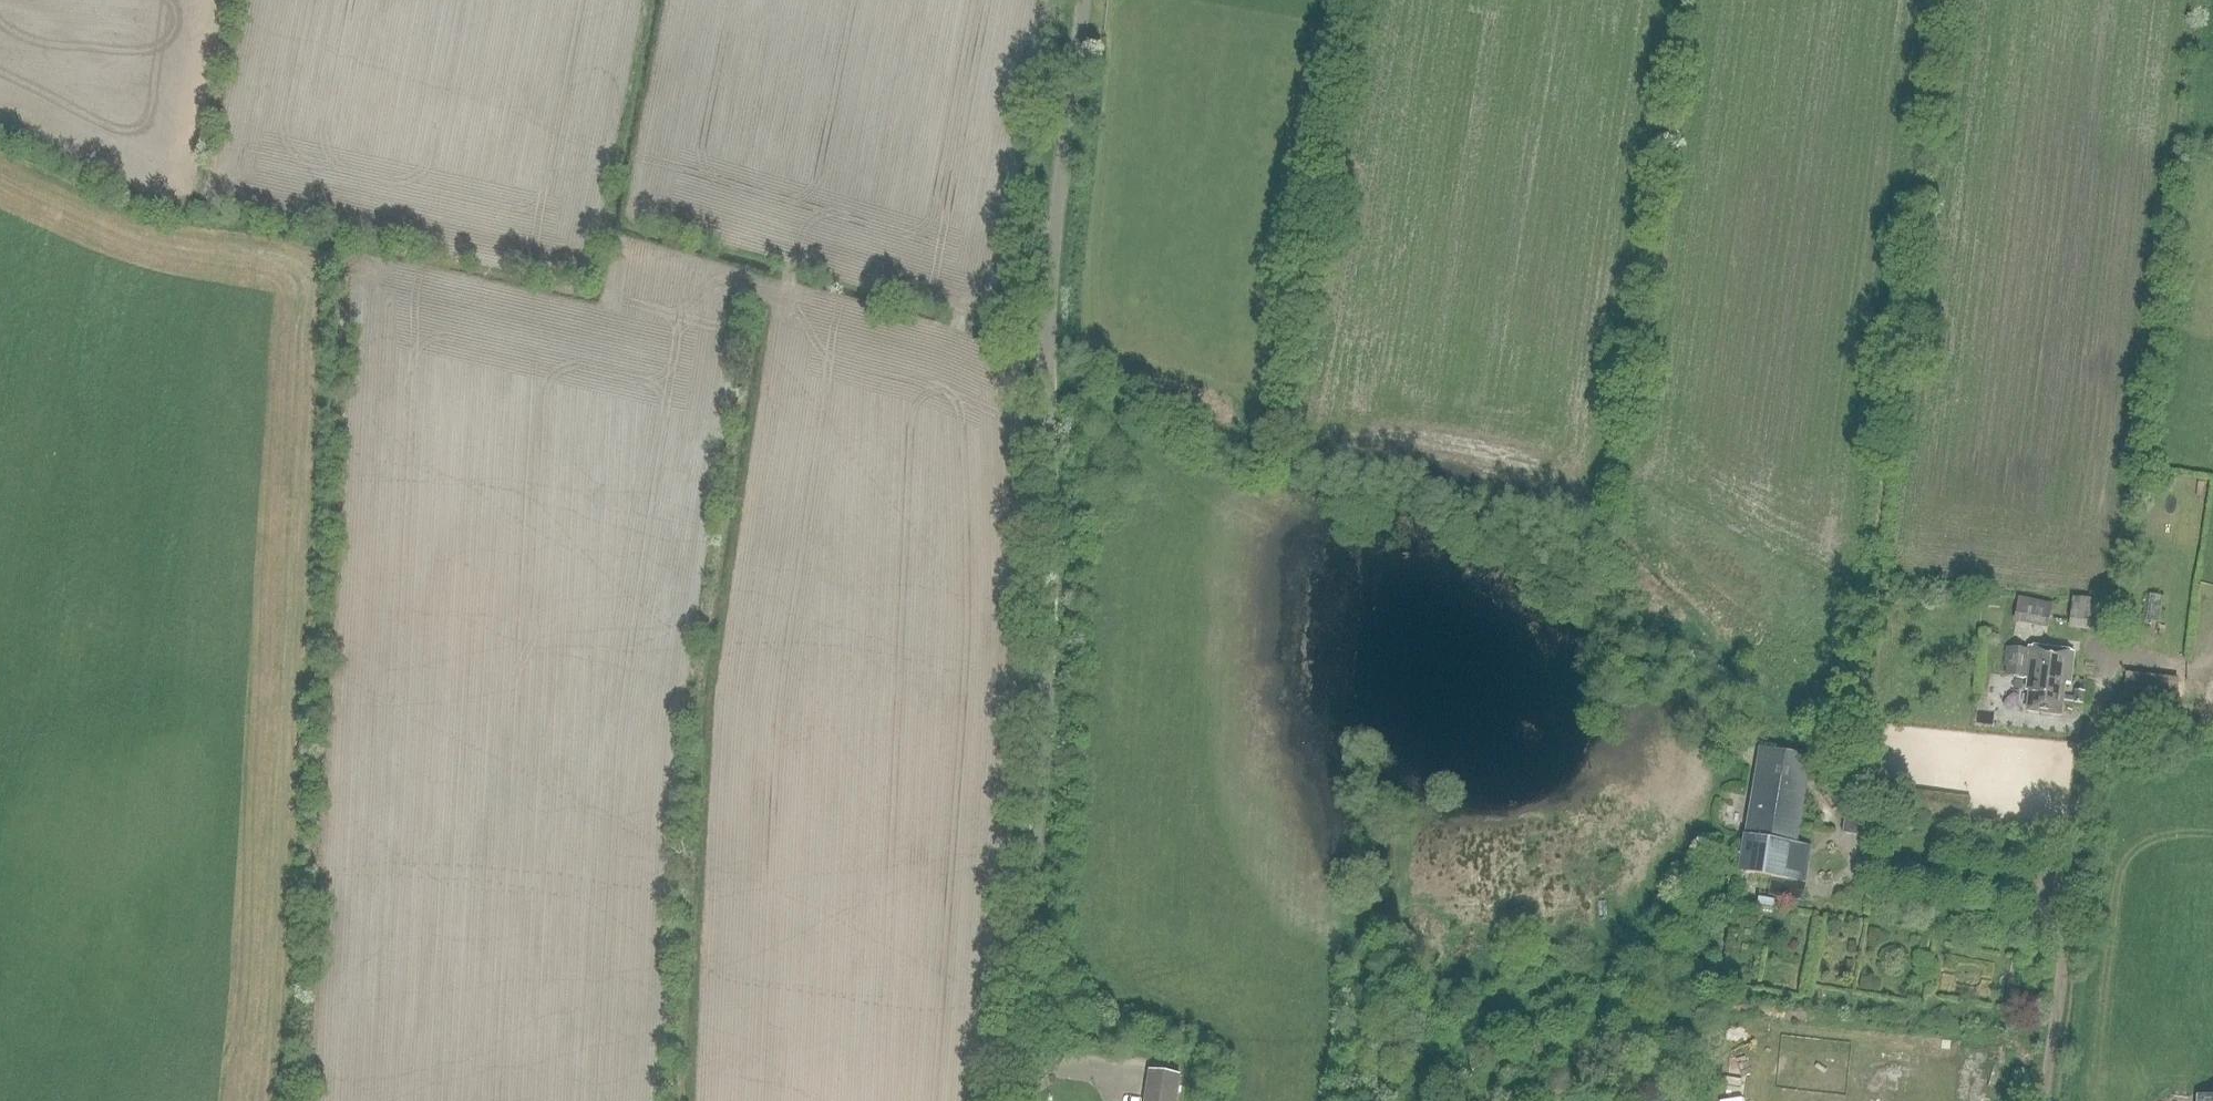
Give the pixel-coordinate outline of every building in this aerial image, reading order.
[(2013,620),(2046,627),(2051,602),(2018,596),(2013,620)] [(2107,626),(2110,602),(2072,597),(2068,626),(2098,630),(2099,625),(2107,626)] [(2069,684),(2073,652),(2029,646),(2025,678),(2028,679),(2026,691),(2029,692),(2027,711),(2061,715),(2065,683),(2069,684)] [(2127,673),(2127,702),(2177,702),(2177,674),(2127,673)] [(2085,691),(2074,690),(2072,703),(2083,704),(2085,691)] [(1745,834),(1744,834),(1738,871),(1771,877),(1768,895),(1802,901),(1811,847),(1795,844),(1809,756),(1759,748),(1745,834)] [(1774,900),(1758,897),(1756,905),(1773,908),(1774,900)] [(1148,1069),(1144,1100),(1176,1100),(1180,1074),(1148,1069)]
